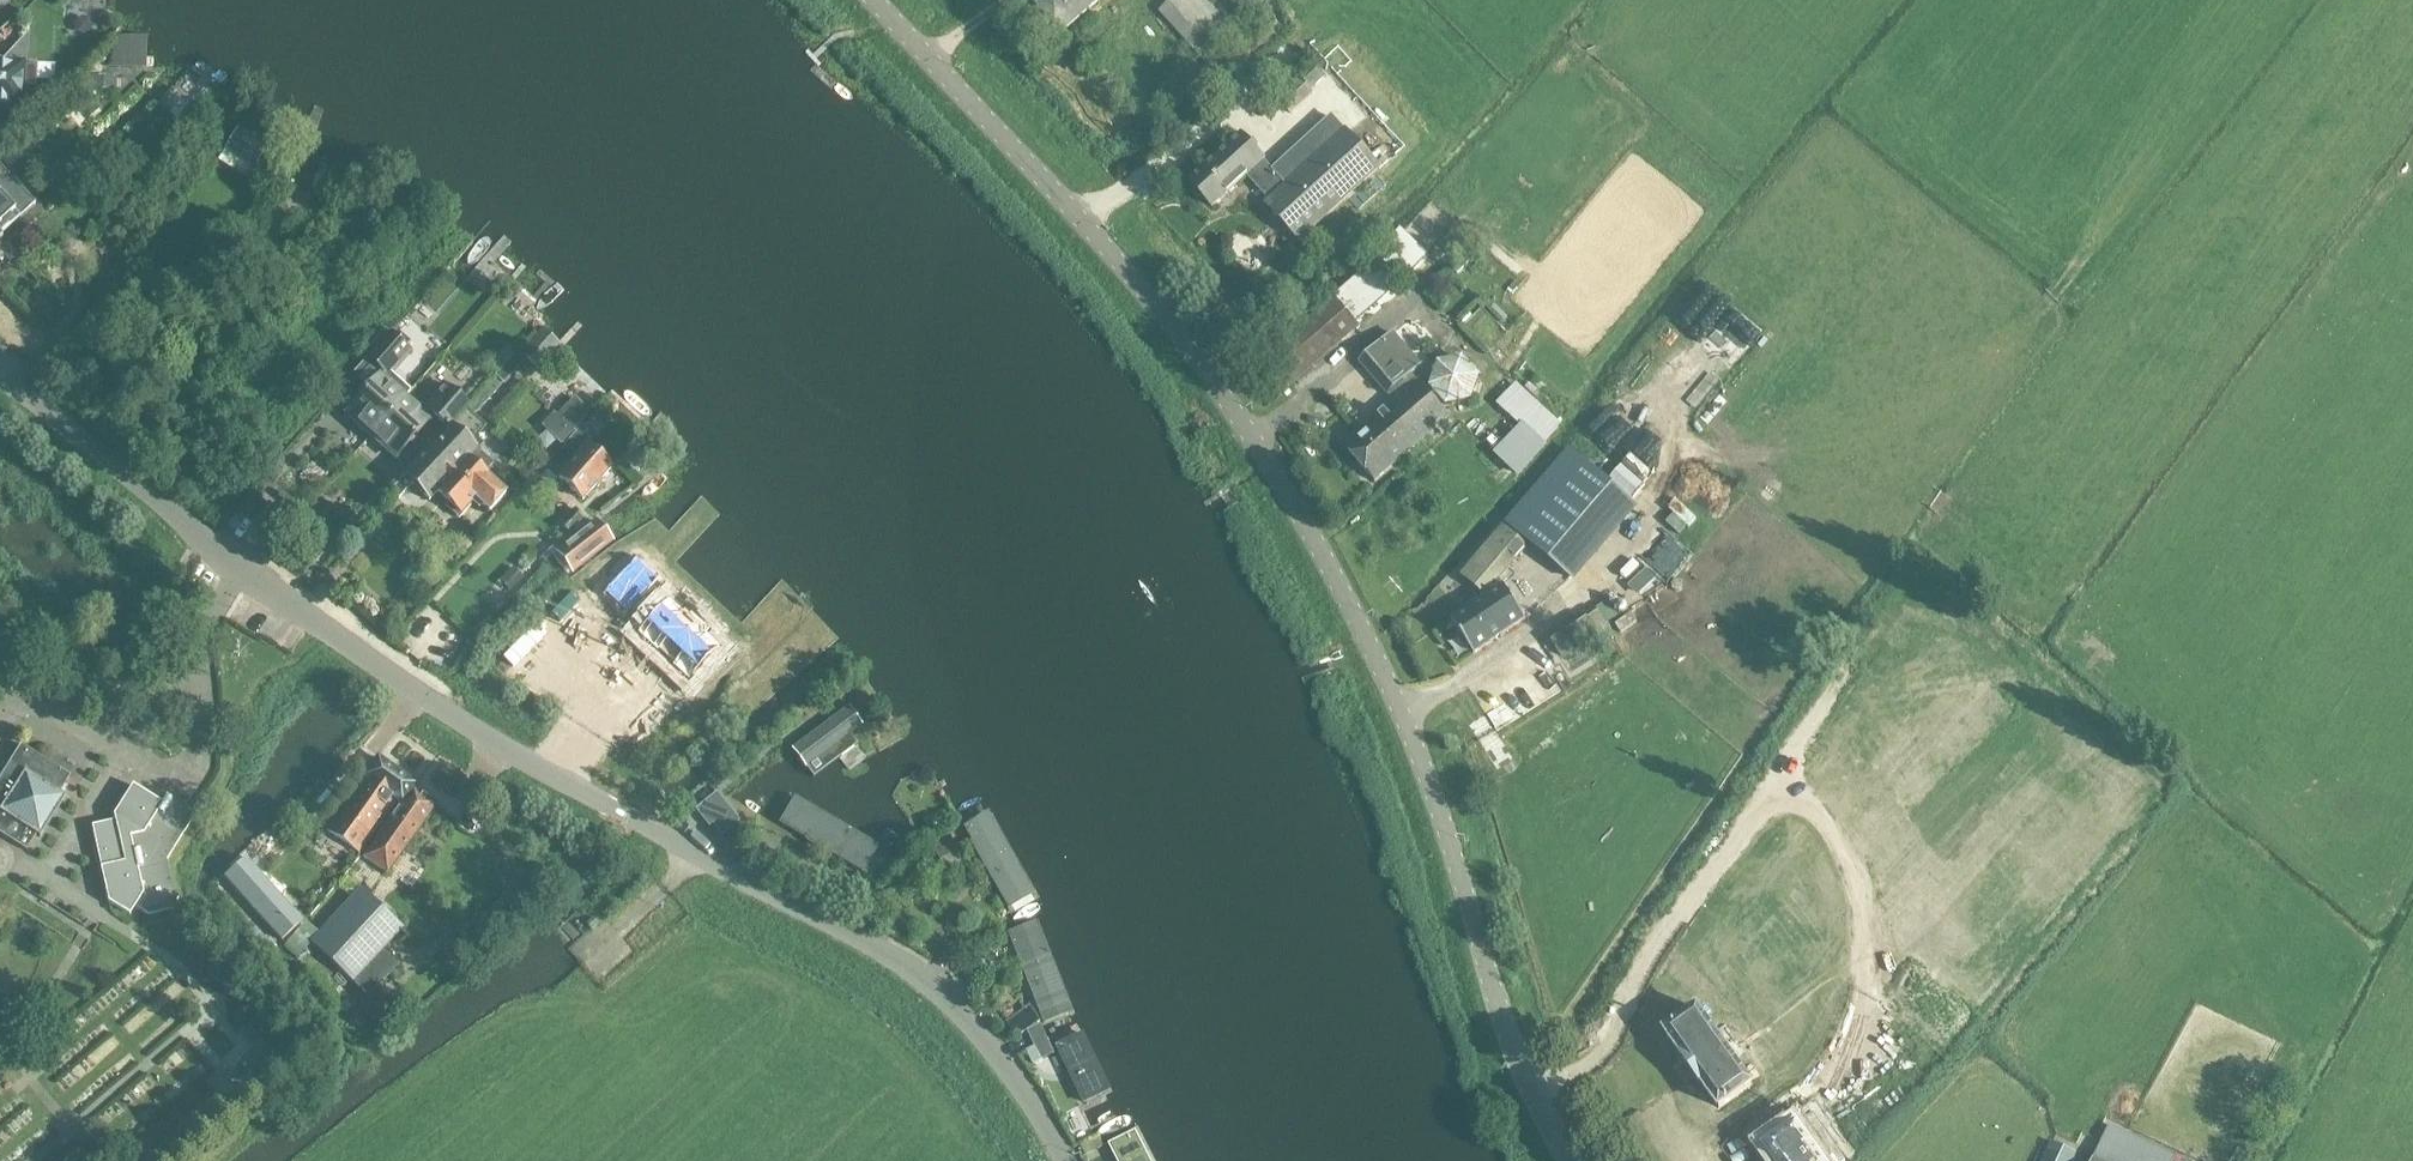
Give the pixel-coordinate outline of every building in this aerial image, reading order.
[(1027,4),(1057,36),(1096,0),(1032,0),(1027,4)] [(1195,50),(1226,21),(1207,0),(1171,0),(1159,11),(1195,50)] [(1238,10),(1250,0),(1230,0),(1238,10)] [(25,109),(25,86),(35,85),(36,62),(25,62),(29,30),(1,60),(0,60),(0,107),(25,109)] [(120,82),(95,82),(95,96),(120,96),(120,82)] [(1309,94),(1298,82),(1278,100),(1289,112),(1309,94)] [(1298,238),(1377,167),(1329,115),(1271,168),(1240,135),(1189,181),(1210,205),(1243,175),(1267,201),(1265,203),(1298,238)] [(266,152),(235,134),(223,154),(253,173),(266,152)] [(15,247),(8,240),(27,223),(0,193),(0,261),(15,247)] [(1344,340),(1319,311),(1260,363),(1285,392),(1344,340)] [(520,352),(538,369),(560,346),(542,329),(520,352)] [(1341,445),(1374,483),(1450,417),(1417,380),(1427,372),(1391,333),(1358,363),(1391,402),(1341,445)] [(347,412),(371,434),(404,398),(392,387),(399,380),(392,374),(413,351),(395,334),(370,361),(384,373),(381,376),(380,375),(347,412)] [(518,355),(498,377),(507,385),(527,363),(518,355)] [(1433,365),(1425,388),(1441,406),(1464,401),(1472,379),(1456,361),(1433,365)] [(1558,428),(1516,385),(1499,402),(1526,429),(1499,456),(1516,474),(1544,445),(1542,443),(1558,428)] [(443,386),(419,412),(429,421),(433,416),(447,429),(464,410),(467,407),(443,386)] [(476,415),(489,401),(482,395),(469,409),(476,415)] [(419,412),(404,398),(371,434),(396,457),(429,421),(419,412)] [(560,442),(587,413),(573,400),(556,417),(553,414),(542,426),(560,442)] [(464,410),(447,429),(404,476),(428,498),(435,489),(461,513),(475,499),(489,510),(504,493),(482,474),(491,463),(470,443),(483,428),(464,410)] [(563,472),(585,448),(577,440),(554,464),(563,472)] [(1595,468),(1570,447),(1505,523),(1530,544),(1595,468)] [(585,448),(563,472),(557,478),(581,500),(609,469),(585,448)] [(1595,468),(1530,544),(1569,577),(1633,501),(1595,468)] [(561,522),(571,532),(583,518),(573,509),(561,522)] [(596,523),(556,555),(570,572),(610,540),(596,523)] [(1460,573),(1485,596),(1449,619),(1471,653),(1523,620),(1502,586),(1499,578),(1527,548),(1505,526),(1460,573)] [(604,601),(586,585),(573,600),(590,616),(604,601)] [(636,617),(627,627),(646,645),(643,648),(657,662),(660,658),(679,676),(689,666),(690,668),(705,652),(703,651),(712,641),(699,628),(702,625),(677,601),(673,605),(660,592),(651,601),(650,600),(635,616),(636,617)] [(1549,637),(1562,657),(1607,628),(1596,611),(1585,618),(1583,615),(1549,637)] [(848,707),(832,720),(854,746),(857,744),(849,733),(861,725),(848,707)] [(837,726),(793,759),(813,786),(857,753),(837,726)] [(58,793),(69,775),(20,744),(0,775),(0,832),(26,849),(36,834),(38,836),(64,797),(58,793)] [(432,803),(411,788),(414,784),(377,758),(365,775),(367,777),(330,829),(358,850),(390,804),(397,809),(365,855),(385,869),(432,803)] [(100,866),(107,901),(121,909),(127,901),(147,914),(177,907),(174,894),(166,859),(194,813),(165,795),(161,802),(132,784),(114,812),(118,825),(93,831),(94,838),(92,846),(93,857),(100,866)] [(877,844),(799,799),(783,826),(862,871),(877,844)] [(990,805),(960,822),(1009,913),(1039,896),(990,805)] [(722,833),(737,821),(727,809),(712,821),(722,833)] [(244,858),(225,876),(286,939),(305,919),(244,858)] [(398,961),(384,948),(401,929),(359,891),(309,946),(365,997),(398,961)] [(1073,1007),(1035,916),(1005,929),(1043,1020),(1073,1007)] [(586,925),(592,931),(599,924),(593,918),(586,925)] [(1719,1108),(1752,1084),(1697,1008),(1665,1031),(1719,1108)] [(1100,1094),(1070,1028),(1049,1039),(1080,1103),(1100,1094)] [(1764,1147),(1775,1160),(1838,1160),(1846,1154),(1810,1111),(1796,1123),(1794,1121),(1764,1147)] [(1134,1125),(1101,1139),(1110,1160),(1150,1160),(1134,1125)] [(2108,1126),(2094,1160),(2093,1160),(2172,1160),(2174,1158),(2136,1139),(2108,1126)] [(2074,1152),(2052,1142),(2043,1160),(2069,1160),(2074,1152)]
